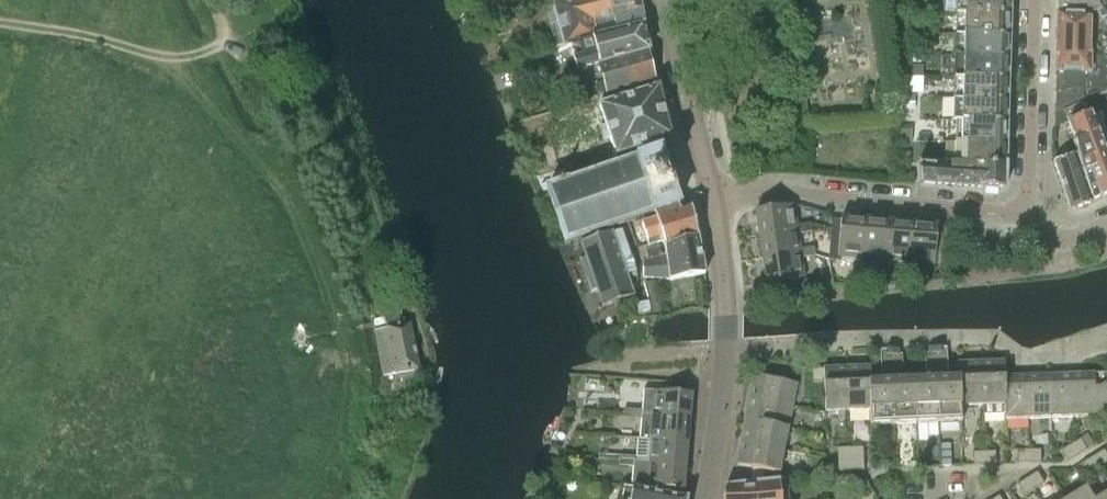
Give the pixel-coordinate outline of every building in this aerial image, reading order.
[(637,0),(561,0),(551,3),(550,0),(548,0),(540,3),(553,50),(567,46),(642,23),(637,0)] [(954,13),(1009,15),(1010,0),(954,0),(954,13)] [(1055,74),(1054,115),(1063,111),(1083,101),(1106,90),(1106,19),(1095,0),(1057,0),(1056,30),(1054,32),(1053,40),(1056,43),(1055,74)] [(1106,19),(1106,0),(1095,0),(1106,19)] [(1009,15),(954,13),(953,35),(1009,36),(1009,15)] [(649,50),(642,23),(567,46),(574,73),(577,72),(649,50)] [(1009,36),(953,35),(953,55),(1008,57),(1009,36)] [(656,80),(649,50),(577,72),(584,100),(596,96),(614,91),(617,90),(641,84),(656,80)] [(1008,57),(953,55),(952,77),(1007,78),(1008,57)] [(1007,78),(952,77),(951,99),(1007,100),(1007,78)] [(670,139),(657,87),(644,91),(641,84),(617,90),(619,98),(599,105),(595,106),(602,127),(596,129),(600,141),(605,139),(612,159),(627,153),(656,144),(667,140),(670,139)] [(906,96),(902,96),(902,98),(902,108),(911,108),(911,98),(911,96),(906,96)] [(1007,100),(951,99),(951,119),(953,119),(953,120),(1006,121),(1007,100)] [(1101,145),(1097,134),(1088,115),(1083,101),(1063,111),(1068,122),(1075,141),(1072,142),(1076,155),(1085,183),(1091,180),(1098,199),(1106,195),(1106,160),(1101,145)] [(1106,131),(1098,110),(1088,115),(1097,134),(1101,145),(1106,160),(1106,134),(1106,131)] [(1054,115),(1054,128),(1068,122),(1063,111),(1054,115)] [(1006,121),(953,120),(953,142),(1005,144),(1006,121)] [(1005,144),(953,142),(952,163),(1005,165),(1005,144)] [(568,173),(563,157),(539,164),(545,181),(547,181),(549,188),(545,189),(563,244),(635,220),(677,205),(678,205),(659,150),(659,151),(656,144),(627,153),(630,161),(574,179),(564,183),(561,176),(568,173)] [(1076,155),(1053,162),(1070,211),(1092,202),(1085,183),(1076,155)] [(1005,165),(952,163),(917,162),(920,182),(998,189),(1004,189),(1005,165)] [(696,235),(690,208),(680,211),(677,205),(635,220),(644,247),(641,248),(645,260),(664,255),(662,247),(696,235)] [(755,210),(758,235),(810,227),(810,223),(796,225),(793,205),(755,210)] [(840,219),(839,233),(838,246),(829,246),(828,259),(837,260),(838,256),(862,258),(865,219),(840,217),(840,219)] [(831,218),(830,232),(839,233),(840,219),(831,218)] [(886,260),(889,221),(865,219),(862,258),(877,259),(875,284),(883,285),(885,260),(886,260)] [(912,223),(889,221),(886,260),(909,262),(912,223)] [(937,225),(912,223),(909,262),(934,264),(934,255),(944,256),(945,242),(936,241),(937,227),(937,225)] [(810,227),(758,235),(761,258),(814,251),(813,247),(800,249),(797,234),(811,232),(810,227)] [(946,228),(937,227),(936,241),(945,242),(946,228)] [(608,233),(577,243),(583,259),(577,261),(589,297),(595,296),(600,309),(631,298),(624,276),(635,273),(620,232),(609,236),(608,233)] [(839,233),(830,232),(829,246),(838,246),(839,233)] [(704,274),(697,236),(696,235),(662,247),(664,255),(645,260),(642,260),(642,278),(668,280),(668,281),(704,274)] [(814,251),(761,258),(765,283),(804,278),(801,257),(814,256),(814,251)] [(661,312),(655,281),(646,281),(652,314),(661,312)] [(648,301),(635,303),(637,315),(650,312),(648,301)] [(419,370),(409,323),(403,323),(398,309),(391,310),(390,305),(378,307),(384,327),(383,327),(383,330),(372,332),(381,377),(383,377),(395,375),(419,370)] [(938,422),(935,347),(924,348),(925,379),(914,380),(916,423),(938,422)] [(960,405),(959,378),(957,378),(947,378),(946,347),(935,347),(938,422),(961,421),(960,405)] [(916,423),(914,380),(902,380),(901,348),(890,349),(893,424),(916,423)] [(893,424),(890,349),(879,349),(880,381),(870,381),(868,382),(868,409),(869,409),(869,425),(893,424)] [(1003,404),(1001,376),(1005,376),(1004,360),(980,361),(981,405),(982,414),(1003,414),(1003,404)] [(957,362),(957,378),(959,378),(960,405),(981,405),(980,361),(957,362)] [(870,365),(846,366),(848,410),(868,409),(868,382),(870,381),(870,365)] [(846,366),(823,367),(811,368),(812,381),(823,381),(824,411),(848,410),(846,366)] [(1071,373),(1072,417),(1097,416),(1106,410),(1106,372),(1071,373)] [(1071,373),(1048,374),(1050,418),(1072,417),(1071,373)] [(1048,374),(1026,375),(1027,419),(1050,418),(1048,374)] [(753,375),(749,398),(792,406),(796,383),(753,375)] [(1027,419),(1026,375),(1005,376),(1001,376),(1003,404),(1003,414),(1003,420),(1027,419)] [(669,382),(668,391),(687,393),(687,383),(669,382)] [(687,393),(668,391),(643,389),(642,410),(623,408),(623,413),(689,418),(691,393),(687,393)] [(792,406),(749,398),(745,420),(787,428),(792,406)] [(687,442),(689,418),(623,413),(623,417),(641,419),(640,438),(648,439),(687,442)] [(787,428),(745,420),(740,443),(783,451),(787,428)] [(1094,444),(1087,433),(1080,437),(1086,449),(1094,444)] [(1080,437),(1070,443),(1076,455),(1086,449),(1080,437)] [(687,442),(648,439),(647,458),(619,456),(619,460),(685,465),(687,442)] [(783,451),(740,443),(736,465),(751,468),(748,482),(762,480),(764,470),(779,473),(783,451)] [(1066,461),(1076,455),(1070,443),(1060,449),(1066,461)] [(837,470),(850,470),(849,446),(836,447),(837,470)] [(862,446),(849,446),(850,470),(863,469),(862,446)] [(1093,455),(1099,465),(1106,460),(1106,454),(1103,448),(1093,455)] [(1017,463),(1029,462),(1029,449),(1016,449),(1017,463)] [(1040,449),(1029,449),(1029,462),(1040,462),(1040,449)] [(995,450),(984,451),(984,464),(995,464),(995,450)] [(972,465),(984,464),(984,451),(972,451),(972,465)] [(1093,455),(1081,462),(1087,472),(1099,465),(1093,455)] [(685,465),(619,460),(619,465),(633,466),(631,486),(683,490),(685,465)] [(1036,471),(1026,477),(1033,489),(1043,482),(1036,471)] [(762,480),(748,482),(725,485),(722,498),(780,498),(777,482),(790,480),(790,477),(762,480)] [(1026,477),(1016,483),(1023,495),(1033,489),(1026,477)] [(1065,497),(1066,498),(1093,498),(1094,498),(1085,485),(1065,497)] [(623,486),(621,498),(685,498),(623,486)] [(1094,498),(1093,498),(1106,498),(1106,490),(1094,498)]
